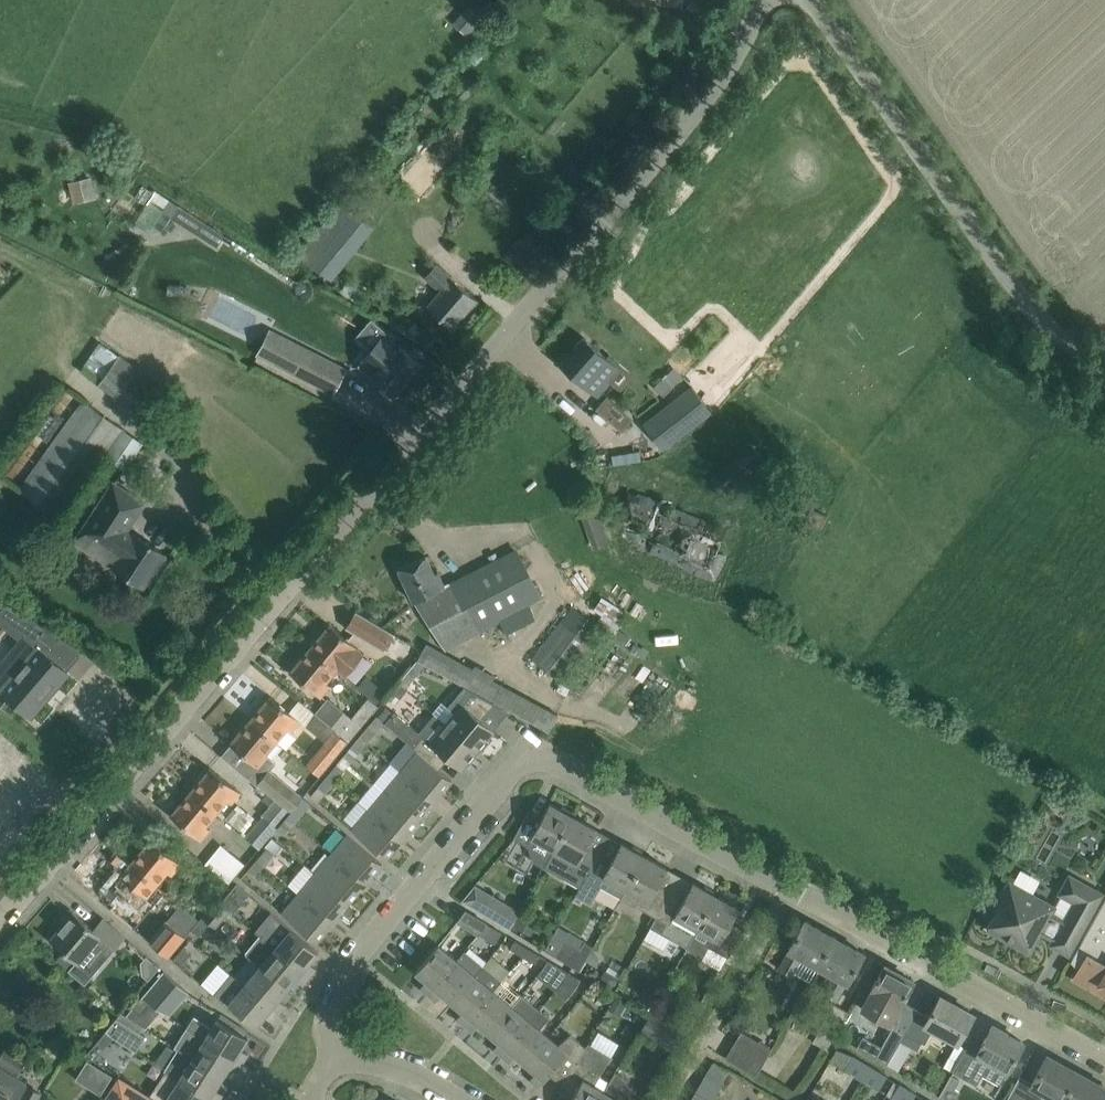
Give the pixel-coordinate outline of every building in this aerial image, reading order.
[(430,197),(462,156),(430,131),(417,148),(423,152),(404,177),(430,197)] [(91,176),(71,178),(73,199),(82,198),(80,184),(92,182),(91,176)] [(160,235),(178,203),(154,190),(136,221),(160,235)] [(344,202),(324,227),(355,252),(375,227),(344,202)] [(179,207),(172,217),(217,246),(224,236),(179,207)] [(477,300),(460,285),(435,264),(424,277),(440,291),(427,306),(452,328),(477,300)] [(363,359),(358,365),(393,396),(421,363),(400,345),(400,346),(386,333),(382,338),(381,337),(363,358),(363,359)] [(268,335),(258,353),(333,393),(346,368),(313,351),(310,357),(268,335)] [(583,336),(559,364),(597,397),(610,382),(606,379),(618,366),(583,336)] [(120,355),(100,380),(139,408),(158,382),(120,355)] [(667,374),(654,387),(664,396),(676,383),(683,377),(673,368),(667,374)] [(689,388),(644,424),(663,448),(708,412),(689,388)] [(634,413),(607,391),(597,404),(624,425),(634,413)] [(124,429),(106,456),(124,468),(125,469),(142,442),(124,429)] [(725,494),(763,460),(750,445),(711,480),(725,494)] [(640,447),(612,452),(613,461),(641,456),(640,447)] [(114,482),(74,541),(143,587),(165,554),(134,533),(133,533),(128,529),(145,503),(115,482),(114,482)] [(697,574),(714,580),(730,554),(721,548),(728,531),(627,489),(612,522),(621,532),(651,551),(697,574)] [(592,548),(608,542),(595,506),(579,511),(592,548)] [(426,555),(398,568),(414,601),(445,648),(540,599),(516,551),(445,587),(438,571),(434,573),(426,555)] [(594,606),(616,623),(625,611),(603,595),(594,606)] [(0,664),(0,690),(31,716),(46,700),(43,697),(54,684),(57,687),(69,673),(65,670),(83,650),(9,603),(0,613),(0,621),(15,635),(18,631),(24,637),(0,664)] [(569,603),(529,656),(535,660),(537,662),(544,667),(547,670),(556,676),(596,624),(569,603)] [(356,611),(346,628),(383,651),(394,633),(356,611)] [(366,654),(360,649),(330,624),(310,648),(336,670),(346,678),(366,654)] [(326,683),(336,670),(310,648),(290,672),(320,697),(329,686),(326,683)] [(405,689),(425,665),(416,660),(411,667),(398,682),(405,689)] [(405,689),(398,682),(386,696),(395,704),(407,690),(405,689)] [(489,700),(464,686),(455,697),(447,706),(455,712),(446,723),(478,749),(480,747),(482,748),(489,741),(486,739),(494,730),(476,715),(489,700)] [(251,720),(276,741),(287,729),(291,732),(300,721),(271,696),(251,720)] [(335,731),(349,742),(379,706),(369,697),(352,717),(328,698),(315,713),(316,714),(335,731)] [(436,714),(419,733),(394,712),(385,723),(405,740),(417,751),(439,769),(448,758),(461,769),(478,749),(446,723),(436,714)] [(316,714),(307,726),(326,741),(335,731),(316,714)] [(266,754),(276,741),(251,720),(231,744),(245,756),(236,767),(256,784),(257,783),(277,799),(291,811),(302,798),(269,769),(275,762),(266,754)] [(360,736),(367,743),(376,732),(368,725),(360,736)] [(320,777),(349,742),(335,731),(326,741),(307,765),(320,777)] [(360,736),(351,746),(353,748),(359,753),(360,752),(367,743),(360,736)] [(452,780),(439,769),(417,751),(401,770),(436,800),(452,780)] [(327,775),(335,781),(344,770),(336,764),(327,775)] [(191,791),(218,813),(229,800),(232,804),(241,793),(211,767),(191,791)] [(419,819),(436,800),(401,770),(384,790),(419,819)] [(326,792),(335,781),(327,775),(318,785),(326,792)] [(403,839),(419,819),(384,790),(368,809),(403,839)] [(207,826),(218,813),(191,791),(171,815),(202,841),(211,829),(207,826)] [(290,813),(298,820),(311,805),(302,798),(291,811),(290,813)] [(278,828),(290,813),(291,811),(277,799),(244,836),(259,850),(278,828)] [(573,815),(570,814),(571,811),(562,806),(561,809),(550,803),(542,817),(529,810),(514,838),(528,846),(532,861),(544,867),(573,815)] [(237,804),(225,818),(242,833),(254,819),(237,804)] [(386,858),(403,839),(368,809),(351,829),(386,858)] [(285,834),(298,820),(290,813),(278,828),(285,834)] [(575,895),(601,849),(588,842),(596,828),(573,815),(544,867),(579,887),(575,895)] [(366,883),(382,863),(347,834),(331,854),(366,883)] [(131,863),(159,885),(169,872),(173,876),(182,865),(151,839),(131,863)] [(626,889),(644,855),(641,853),(642,851),(634,846),(632,848),(621,842),(613,856),(601,849),(580,887),(575,895),(573,899),(580,903),(582,899),(591,903),(600,886),(621,898),(626,889)] [(220,844),(205,863),(228,881),(244,864),(220,844)] [(192,867),(199,859),(183,845),(177,852),(184,858),(183,859),(192,867)] [(266,848),(258,858),(266,865),(274,856),(266,848)] [(349,903),(366,883),(331,854),(314,873),(349,903)] [(656,917),(672,889),(660,882),(667,868),(644,855),(626,889),(640,896),(635,905),(656,917)] [(257,876),(266,865),(258,858),(248,869),(257,876)] [(121,895),(110,908),(134,928),(165,891),(159,885),(131,863),(128,860),(120,869),(123,872),(111,886),(121,895)] [(333,922),(349,903),(314,873),(298,893),(333,922)] [(1052,938),(1048,945),(1068,956),(1103,893),(1069,875),(1059,893),(1062,895),(1078,904),(1068,922),(1052,912),(1055,906),(1032,894),(1013,883),(1009,880),(993,909),(997,911),(987,929),(1029,953),(1041,932),(1052,938)] [(672,889),(656,917),(669,924),(667,929),(669,937),(686,947),(716,895),(713,893),(714,890),(705,886),(704,888),(693,882),(685,896),(672,889)] [(230,910),(233,913),(249,894),(237,883),(221,902),(230,910)] [(462,900),(510,928),(521,911),(476,884),(462,900)] [(316,942),(333,922),(298,893),(281,912),(316,942)] [(744,929),(744,928),(731,922),(739,907),(716,895),(686,947),(703,956),(708,946),(728,957),(744,929)] [(1073,956),(1084,963),(1075,978),(1104,995),(1104,898),(1073,956)] [(217,899),(202,917),(209,923),(215,928),(230,910),(221,902),(217,899)] [(63,924),(50,939),(64,951),(58,959),(72,971),(93,946),(107,957),(115,948),(125,937),(102,918),(93,928),(70,908),(60,920),(63,924)] [(479,934),(486,923),(466,910),(457,921),(479,934)] [(318,952),(305,941),(271,912),(255,931),(261,936),(309,976),(316,968),(309,962),(318,952)] [(524,912),(515,927),(530,936),(539,922),(524,912)] [(199,936),(209,923),(202,917),(191,929),(199,936)] [(167,920),(149,941),(168,956),(185,935),(167,920)] [(818,965),(834,937),(805,920),(788,949),(789,950),(779,968),(792,975),(803,956),(818,965)] [(486,923),(479,934),(495,943),(501,932),(486,923)] [(303,985),(309,976),(261,936),(246,954),(260,966),(287,989),(295,979),(303,985)] [(847,981),(863,953),(834,937),(818,965),(834,974),(824,992),(837,999),(847,981)] [(563,939),(554,954),(579,970),(593,946),(584,941),(580,949),(563,939)] [(523,955),(527,947),(515,940),(511,948),(523,955)] [(428,994),(457,959),(438,944),(415,971),(426,980),(420,987),(428,994)] [(184,946),(175,957),(182,964),(191,953),(184,946)] [(535,963),(539,954),(527,947),(523,955),(535,963)] [(704,957),(720,966),(726,955),(710,947),(704,957)] [(474,974),(483,965),(464,950),(457,959),(428,994),(436,1001),(442,994),(452,1002),(475,975),(474,974)] [(158,963),(146,953),(141,958),(142,971),(148,976),(158,963)] [(569,972),(557,965),(548,960),(543,968),(538,975),(546,981),(552,973),(564,980),(569,972)] [(465,1025),(494,990),(501,981),(483,965),(474,974),(475,975),(452,1002),(462,1011),(456,1018),(465,1025)] [(890,1023),(900,1005),(913,981),(884,965),(871,989),(862,1007),(890,1023)] [(278,999),(287,989),(260,966),(244,984),(279,1013),(286,1005),(278,999)] [(605,969),(601,976),(602,982),(610,987),(615,985),(620,977),(605,969)] [(163,971),(141,996),(168,1015),(169,1014),(155,1004),(174,982),(187,993),(188,992),(163,971)] [(576,988),(581,979),(569,972),(564,980),(576,988)] [(279,1013),(244,984),(232,974),(217,993),(256,1026),(265,1015),(272,1021),(279,1013)] [(489,1033),(512,1005),(494,990),(465,1025),(473,1031),(479,1024),(489,1033)] [(649,1012),(657,999),(644,992),(637,1004),(649,1012)] [(501,1055),(540,1009),(521,994),(512,1005),(489,1033),(499,1041),(493,1048),(501,1055)] [(616,995),(608,1009),(618,1016),(627,1001),(616,995)] [(141,996),(133,1007),(139,1012),(148,1001),(141,996)] [(918,1010),(901,1041),(912,1047),(917,1050),(922,1042),(925,1044),(934,1029),(957,1042),(973,1014),(940,996),(929,1016),(918,1010)] [(894,1025),(875,1058),(887,1065),(901,1041),(918,1010),(902,1001),(900,1005),(895,1014),(890,1023),(894,1025)] [(664,1020),(682,1030),(689,1019),(690,1018),(670,1006),(669,1009),(657,1002),(651,1012),(664,1020)] [(827,1049),(848,1011),(834,1002),(813,1041),(827,1049)] [(549,1036),(539,1028),(549,1017),(540,1009),(501,1055),(509,1062),(515,1055),(525,1063),(549,1036)] [(651,1013),(642,1026),(675,1046),(684,1032),(682,1031),(651,1013)] [(236,1029),(239,1025),(221,1014),(218,1018),(211,1028),(193,1016),(187,1027),(243,1062),(248,1054),(240,1049),(248,1037),(236,1029)] [(115,1020),(106,1030),(113,1037),(123,1044),(134,1051),(141,1039),(132,1033),(122,1026),(115,1020)] [(966,1047),(953,1071),(977,1084),(982,1074),(1000,1084),(1007,1070),(1023,1042),(992,1025),(977,1053),(966,1047)] [(237,1071),(243,1062),(187,1027),(174,1047),(177,1049),(192,1058),(222,1077),(229,1066),(237,1071)] [(94,1059),(113,1037),(106,1030),(97,1041),(87,1053),(94,1059)] [(726,1058),(756,1076),(764,1063),(764,1062),(772,1049),(742,1031),(726,1058)] [(577,1062),(585,1046),(571,1034),(559,1044),(549,1036),(525,1063),(536,1072),(530,1079),(538,1086),(549,1074),(563,1085),(577,1062)] [(594,1085),(611,1056),(588,1042),(585,1046),(577,1062),(563,1085),(574,1092),(570,1099),(598,1099),(603,1090),(594,1085)] [(26,1060),(5,1047),(0,1054),(0,1066),(6,1070),(16,1076),(26,1060)] [(192,1058),(177,1049),(164,1069),(165,1070),(213,1099),(219,1099),(223,1094),(215,1089),(222,1077),(192,1058)] [(1023,1099),(1024,1099),(1041,1099),(1045,1092),(1061,1099),(1062,1099),(1077,1072),(1047,1055),(1031,1085),(1023,1099)] [(861,1080),(870,1065),(854,1056),(846,1071),(861,1080)] [(88,1057),(75,1076),(100,1092),(112,1073),(88,1057)] [(870,1065),(861,1080),(878,1090),(887,1075),(870,1065)] [(25,1086),(27,1082),(16,1076),(6,1070),(0,1066),(0,1099),(17,1099),(25,1086)] [(165,1070),(149,1095),(158,1099),(166,1099),(167,1099),(213,1099),(165,1070)] [(630,1094),(633,1089),(620,1073),(615,1070),(603,1090),(598,1099),(640,1099),(630,1094)] [(1104,1093),(1104,1087),(1078,1072),(1077,1072),(1062,1099),(1101,1099),(1104,1093)] [(104,1099),(156,1099),(119,1076),(104,1099)] [(695,1091),(710,1099),(713,1099),(721,1087),(704,1077),(695,1091)] [(899,1082),(890,1098),(894,1099),(912,1099),(916,1092),(899,1082)] [(39,1093),(25,1086),(17,1099),(35,1099),(39,1093)] [(690,1099),(710,1099),(695,1091),(690,1099)]
